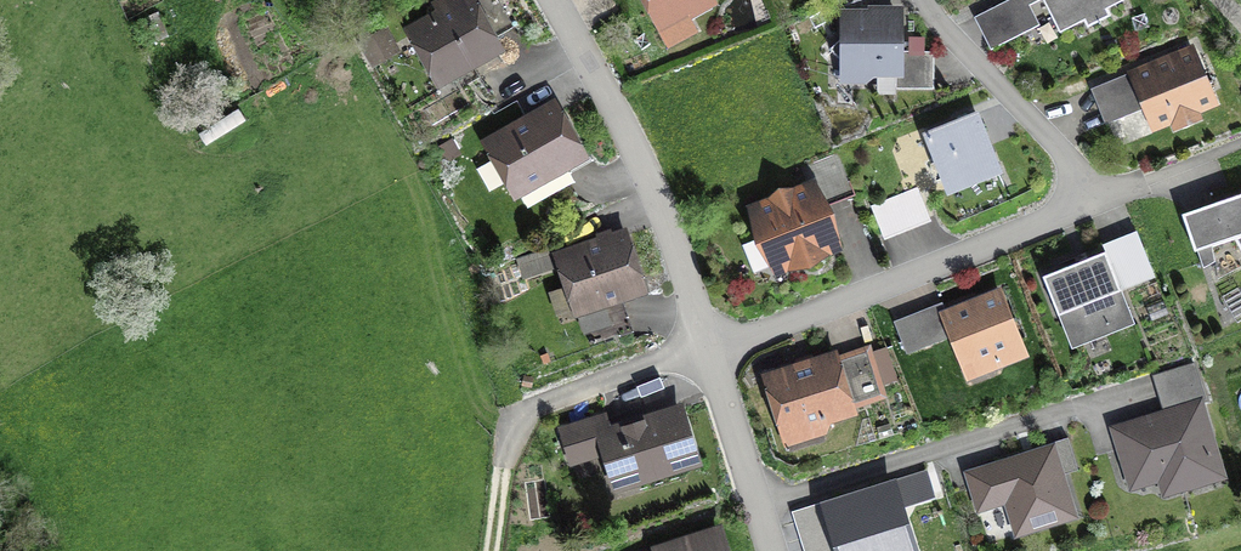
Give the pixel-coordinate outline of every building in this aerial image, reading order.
[(474,78),(472,74),(507,55),(476,0),(458,0),(454,2),(453,0),(437,0),(431,3),(436,12),(403,31),(440,97),(474,78)] [(668,51),(719,22),(712,10),(719,7),(715,0),(639,0),(668,51)] [(1129,0),(1010,0),(973,19),(991,53),(1041,27),(1046,37),(1051,34),(1055,40),(1083,26),(1087,33),(1111,21),(1107,14),(1130,2),(1129,0)] [(877,98),(896,98),(896,91),(935,91),(935,53),(925,53),(925,39),(909,39),(909,55),(904,55),(904,7),(867,7),(867,11),(839,11),(839,88),(877,88),(877,98)] [(170,38),(159,12),(132,23),(143,49),(170,38)] [(387,28),(358,44),(372,70),(401,54),(387,28)] [(1220,110),(1194,45),(1126,73),(1127,75),(1090,90),(1105,127),(1142,112),(1151,137),(1171,129),(1174,136),(1204,123),(1202,117),(1220,110)] [(570,174),(591,162),(556,100),(480,144),(515,204),(522,200),(526,209),(575,181),(570,174)] [(207,148),(247,122),(239,110),(198,135),(207,148)] [(947,202),(1003,180),(978,115),(969,119),(967,114),(957,118),(959,123),(922,137),(947,202)] [(462,157),(453,139),(431,151),(440,168),(462,157)] [(773,281),(843,255),(816,183),(746,208),(758,241),(742,247),(753,276),(769,270),(773,281)] [(917,187),(870,207),(885,241),(932,222),(917,187)] [(1182,219),(1194,257),(1198,256),(1203,271),(1215,265),(1212,250),(1214,250),(1217,260),(1239,252),(1240,255),(1240,198),(1182,219)] [(579,321),(584,337),(591,335),(593,339),(604,335),(605,337),(617,333),(615,326),(628,322),(623,307),(650,298),(628,230),(612,235),(611,231),(595,236),(596,239),(552,254),(575,322),(579,321)] [(1137,234),(1103,248),(1106,255),(1122,294),(1156,280),(1137,234)] [(523,283),(550,274),(542,250),(515,258),(523,283)] [(1072,354),(1136,328),(1122,294),(1106,255),(1042,281),(1072,354)] [(1238,270),(1234,260),(1219,265),(1223,276),(1238,270)] [(1002,290),(946,311),(938,315),(948,341),(952,350),(947,352),(958,381),(963,379),(966,385),(972,383),(974,388),(999,379),(997,373),(1030,360),(1002,290)] [(946,311),(943,304),(893,323),(907,357),(948,341),(938,315),(946,311)] [(838,352),(761,377),(784,450),(789,449),(790,453),(826,443),(831,427),(858,418),(857,411),(888,399),(884,387),(899,383),(887,348),(873,353),(870,345),(839,356),(838,352)] [(540,357),(544,366),(551,363),(548,354),(540,357)] [(1195,364),(1152,377),(1163,412),(1203,400),(1204,404),(1211,402),(1202,375),(1199,376),(1195,364)] [(533,390),(536,378),(525,376),(523,387),(533,390)] [(618,411),(642,401),(637,389),(613,398),(618,411)] [(1163,412),(1109,428),(1130,497),(1158,488),(1163,504),(1229,484),(1204,404),(1203,400),(1163,412)] [(703,470),(683,406),(611,428),(607,413),(557,428),(570,470),(601,460),(613,497),(703,470)] [(1068,440),(963,474),(977,519),(1004,510),(1015,544),(1083,523),(1068,477),(1079,473),(1068,440)] [(927,472),(890,483),(890,484),(829,504),(828,502),(791,514),(803,550),(918,550),(905,511),(936,501),(927,472)] [(721,527),(649,549),(650,550),(729,550),(721,527)]
